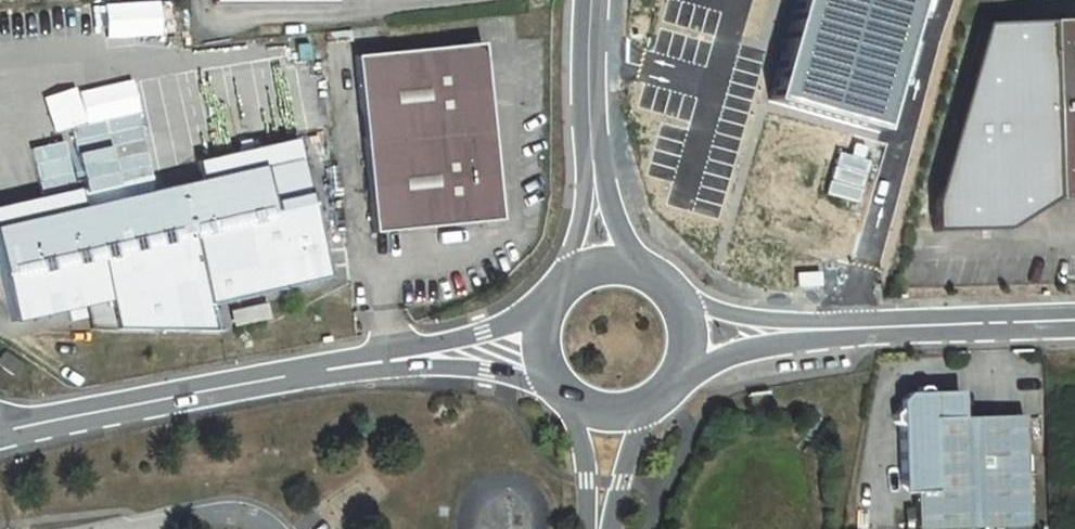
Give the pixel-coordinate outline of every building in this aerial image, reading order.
[(766,102),(883,137),(924,0),(796,0),(766,102)] [(1049,22),(1055,198),(1074,198),(1074,21),(1049,22)] [(355,57),(372,233),(499,221),(482,45),(355,57)] [(280,202),(270,159),(236,167),(238,174),(263,168),(271,204),(280,202)] [(0,228),(0,268),(12,322),(85,306),(109,300),(115,330),(215,332),(209,306),(328,278),(308,195),(280,202),(271,204),(263,168),(238,174),(41,219),(0,228)] [(41,219),(39,212),(0,221),(0,228),(41,219)] [(115,330),(109,300),(85,306),(91,330),(115,330)] [(3,352),(0,355),(0,366),(14,376),(22,365),(3,352)] [(1027,527),(1024,415),(962,418),(961,399),(954,391),(934,393),(924,385),(917,386),(893,414),(893,422),(899,427),(901,486),(910,494),(914,493),(915,528),(1027,527)]
